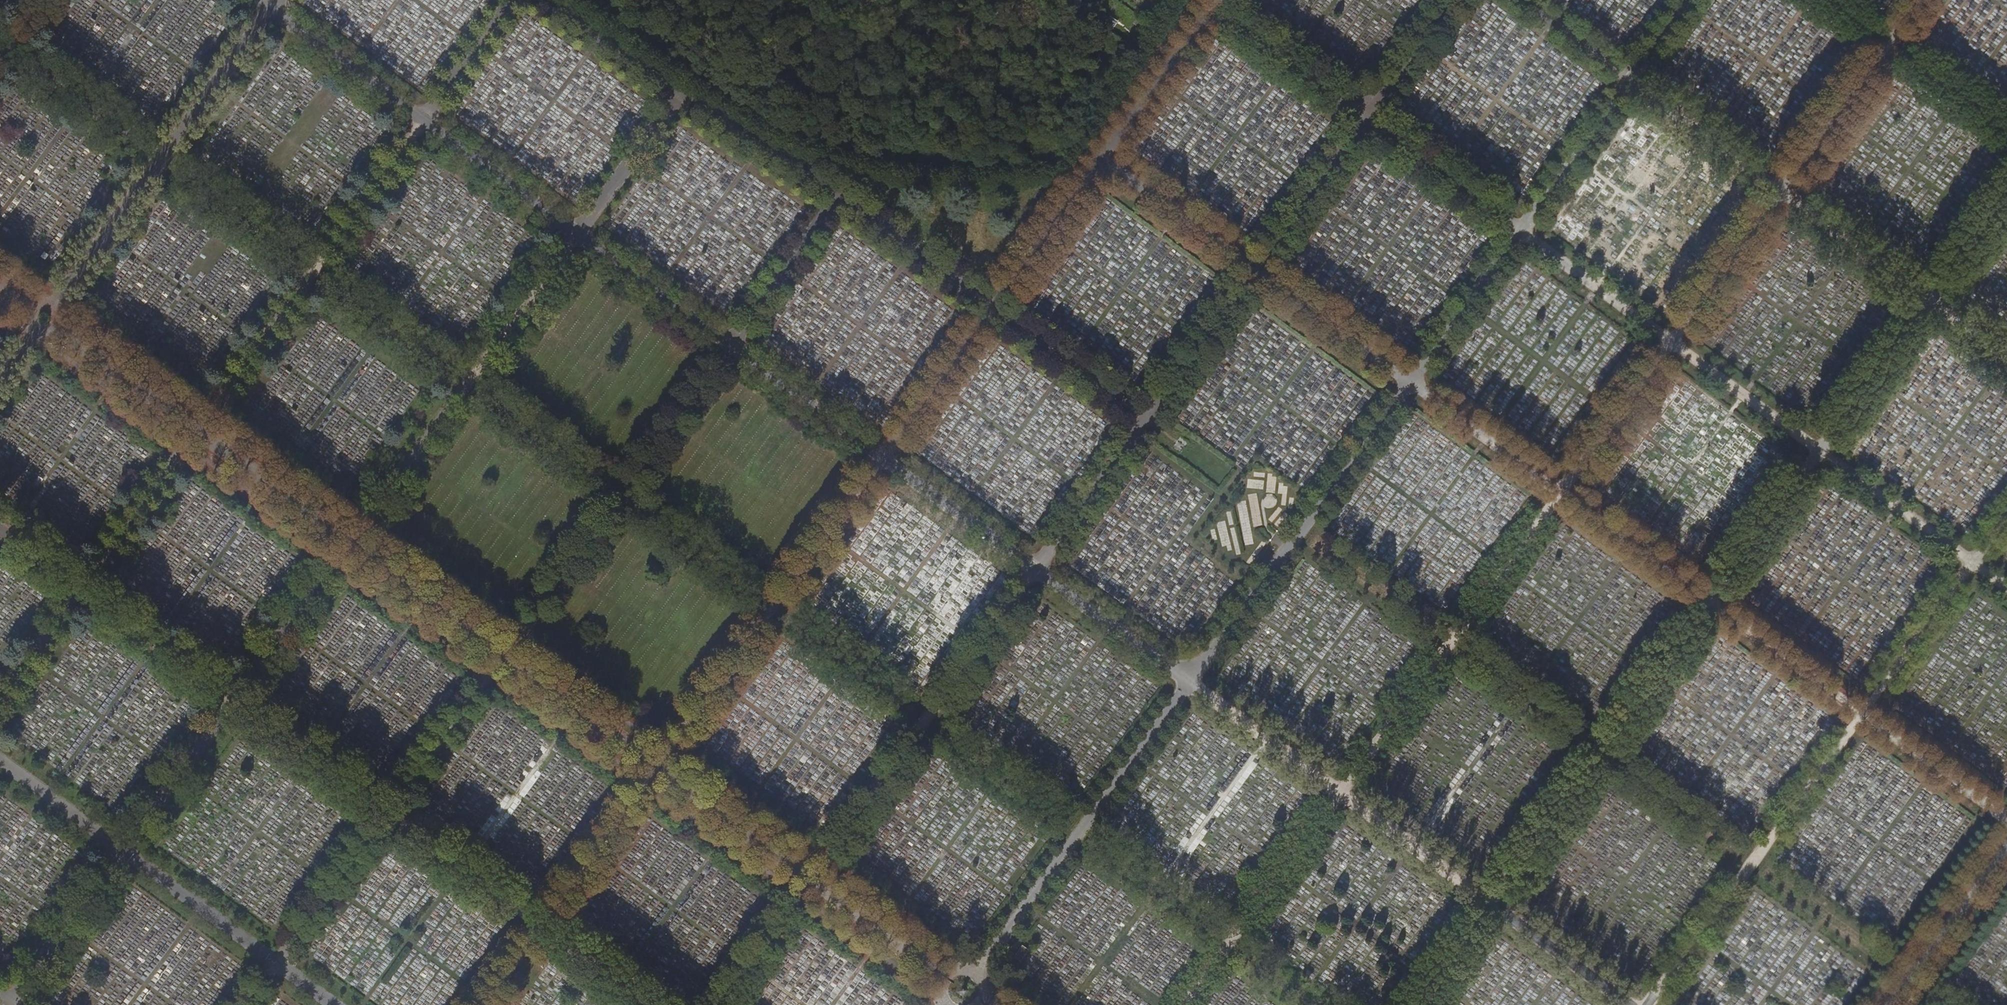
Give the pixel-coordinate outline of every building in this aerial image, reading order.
[(1104,23),(1112,28),(1116,21),(1108,16),(1104,23)] [(293,584),(299,588),(312,570),(306,566),(293,584)] [(973,939),(979,944),(984,937),(978,933),(973,939)] [(1022,945),(1015,958),(1023,962),(1030,949),(1022,945)] [(963,998),(969,991),(961,985),(956,992),(963,998)]
